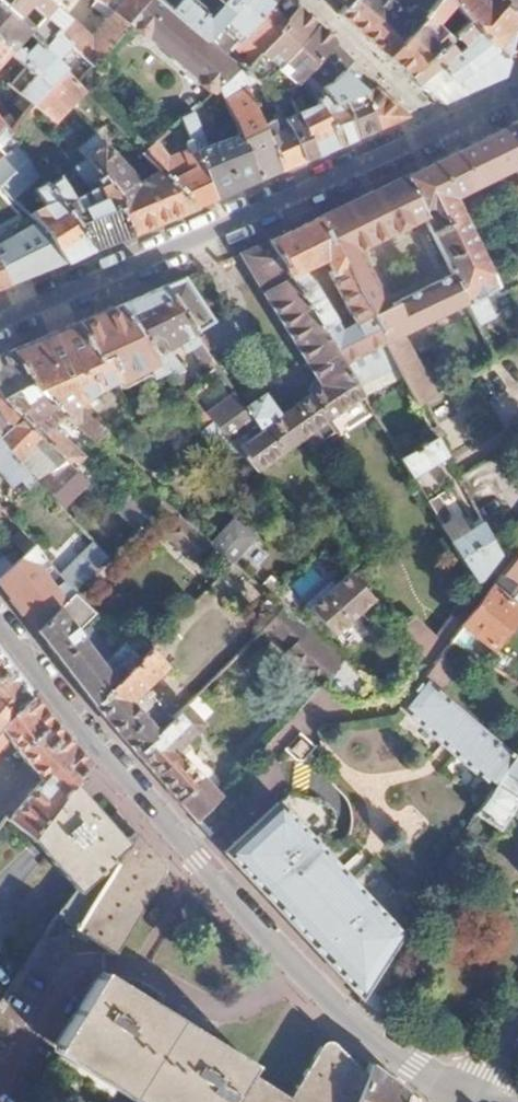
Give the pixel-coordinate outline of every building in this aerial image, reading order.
[(20,19),(31,5),(43,15),(31,29),(40,37),(47,43),(59,31),(70,19),(62,12),(48,0),(0,0),(0,2),(20,19)] [(62,12),(71,0),(48,0),(62,12)] [(103,2),(115,12),(128,23),(131,18),(147,0),(100,0),(103,2)] [(131,18),(215,89),(220,85),(239,68),(243,72),(258,55),(241,40),(227,57),(170,9),(160,0),(147,0),(131,18)] [(170,9),(179,0),(160,0),(170,9)] [(170,9),(227,57),(241,40),(268,8),(274,0),(179,0),(170,9)] [(337,12),(386,57),(425,14),(413,4),(404,15),(386,0),(347,0),(343,4),(338,10),(337,12)] [(425,14),(386,57),(407,76),(429,57),(447,41),(450,38),(435,26),(452,4),(447,0),(435,0),(429,9),(425,14)] [(413,4),(425,14),(429,9),(435,0),(417,0),(413,4)] [(452,4),(466,19),(505,59),(517,18),(517,13),(512,11),(502,0),(447,0),(452,4)] [(512,11),(517,13),(517,0),(502,0),(512,11)] [(11,50),(19,58),(28,67),(50,87),(65,71),(67,69),(57,60),(73,43),(59,31),(47,43),(40,37),(27,54),(16,44),(30,28),(20,19),(0,2),(0,41),(11,50)] [(98,8),(96,10),(108,20),(115,12),(103,2),(98,8)] [(287,23),(268,8),(241,40),(258,55),(262,51),(276,36),(287,23)] [(298,10),(287,23),(276,36),(293,51),(315,27),(298,10)] [(59,31),(73,43),(95,63),(128,23),(115,12),(108,20),(94,36),(72,17),(70,19),(59,31)] [(447,41),(429,57),(463,92),(500,76),(505,59),(466,19),(453,34),(463,44),(456,51),(447,41)] [(315,27),(293,51),(312,68),(335,45),(315,27)] [(293,51),(276,36),(262,51),(278,66),(293,51)] [(11,50),(0,41),(0,63),(11,50)] [(335,45),(312,68),(304,75),(311,82),(319,89),(333,81),(353,62),(335,45)] [(262,51),(258,55),(243,72),(255,82),(256,83),(274,70),(278,66),(262,51)] [(312,68),(293,51),(278,66),(296,82),(297,81),(304,75),(312,68)] [(429,57),(407,76),(418,86),(426,91),(438,102),(463,92),(429,57)] [(19,58),(8,71),(18,80),(28,67),(19,58)] [(353,62),(333,81),(361,136),(379,129),(361,95),(375,84),(353,62)] [(274,70),(256,83),(273,98),(288,90),(296,82),(278,66),(274,70)] [(12,86),(16,89),(32,103),(44,113),(56,123),(85,90),(76,82),(65,71),(50,87),(28,67),(18,80),(12,86)] [(220,85),(240,132),(260,178),(316,155),(297,113),(283,120),(286,127),(279,131),(272,118),(263,122),(247,86),(255,82),(243,72),(239,68),(220,85)] [(304,75),(297,81),(305,87),(311,82),(304,75)] [(307,108),(297,113),(316,155),(361,136),(333,81),(319,89),(313,93),(318,103),(307,108)] [(288,90),(291,98),(297,113),(307,108),(296,82),(288,90)] [(375,84),(361,95),(379,129),(409,117),(377,89),(379,87),(375,84)] [(16,89),(8,99),(25,113),(32,103),(16,89)] [(291,98),(288,90),(273,98),(276,105),(291,98)] [(11,132),(18,123),(0,100),(0,117),(11,132)] [(271,116),(272,118),(279,131),(286,127),(283,120),(276,105),(274,106),(271,116)] [(190,136),(194,146),(218,196),(260,178),(240,132),(206,147),(189,111),(182,118),(190,136)] [(6,155),(18,143),(11,132),(0,117),(0,150),(6,155)] [(182,118),(170,128),(176,142),(190,136),(182,118)] [(513,123),(407,174),(425,215),(431,228),(466,303),(476,324),(491,316),(480,295),(498,287),(453,196),(515,166),(517,172),(517,135),(513,123)] [(88,141),(77,130),(71,137),(82,147),(88,141)] [(88,155),(114,189),(131,232),(200,204),(165,166),(144,177),(97,131),(88,141),(82,147),(88,155)] [(146,149),(165,166),(200,204),(218,196),(194,146),(171,156),(157,139),(146,149)] [(0,160),(0,218),(19,201),(16,198),(32,181),(40,172),(18,143),(6,155),(0,160)] [(88,155),(82,147),(75,153),(82,161),(88,155)] [(60,177),(50,186),(95,247),(131,232),(114,189),(88,155),(82,161),(74,167),(90,189),(76,198),(60,177)] [(41,223),(43,225),(65,259),(95,247),(50,186),(40,172),(32,181),(38,188),(36,191),(46,204),(33,216),(41,223)] [(407,174),(318,218),(386,344),(393,355),(417,402),(434,393),(404,335),(466,303),(431,228),(420,234),(423,240),(417,243),(431,269),(424,273),(429,282),(388,303),(364,259),(358,248),(376,239),(425,215),(407,174)] [(267,239),(345,366),(386,344),(318,218),(267,239)] [(0,246),(0,264),(11,282),(65,259),(43,225),(41,223),(0,246)] [(310,380),(307,387),(309,391),(279,412),(265,393),(245,406),(259,427),(250,434),(236,445),(241,451),(257,469),(303,438),(310,448),(319,442),(313,432),(365,398),(345,366),(267,239),(239,251),(316,375),(310,380)] [(382,250),(376,239),(358,248),(364,259),(382,250)] [(11,282),(0,264),(0,286),(11,282)] [(182,276),(161,285),(220,370),(223,374),(230,370),(199,326),(212,318),(182,276)] [(161,285),(114,305),(145,353),(152,354),(166,369),(184,388),(191,382),(176,363),(178,362),(167,348),(179,339),(187,350),(192,347),(213,375),(220,370),(161,285)] [(114,305),(75,322),(96,360),(104,356),(115,377),(120,387),(148,374),(150,377),(166,369),(152,354),(145,353),(114,305)] [(75,322),(10,349),(29,382),(62,413),(71,422),(73,420),(94,438),(105,429),(84,410),(74,404),(92,390),(115,377),(104,356),(96,360),(75,322)] [(0,398),(70,463),(80,453),(78,451),(82,447),(75,440),(71,444),(51,425),(62,413),(29,382),(10,349),(0,354),(0,397),(0,398)] [(236,393),(206,411),(230,438),(245,427),(250,434),(259,427),(245,406),(236,393)] [(39,480),(61,503),(86,478),(70,463),(0,398),(0,397),(0,440),(39,480)] [(193,397),(181,405),(216,450),(241,451),(236,445),(230,438),(206,411),(193,397)] [(436,437),(401,457),(412,475),(446,455),(436,437)] [(11,485),(21,477),(28,485),(30,487),(39,480),(0,440),(0,471),(11,485)] [(127,490),(113,503),(134,523),(160,496),(153,491),(142,504),(127,490)] [(171,506),(160,496),(134,523),(122,536),(133,545),(171,506)] [(458,515),(442,525),(477,583),(494,560),(474,525),(467,529),(458,515)] [(253,536),(233,516),(210,540),(231,559),(253,536)] [(475,524),(474,525),(494,560),(498,555),(481,521),(475,524)] [(14,537),(17,541),(26,552),(35,544),(23,530),(14,537)] [(108,551),(96,539),(62,576),(72,588),(108,551)] [(26,552),(17,541),(0,556),(10,565),(26,552)] [(0,574),(0,585),(34,628),(66,595),(72,588),(62,576),(35,544),(26,552),(10,565),(0,574)] [(0,556),(0,574),(10,565),(0,556)] [(300,603),(323,579),(310,566),(287,590),(300,603)] [(335,584),(331,580),(305,602),(331,632),(372,597),(348,571),(335,584)] [(283,585),(270,572),(259,583),(272,595),(283,585)] [(490,586),(461,623),(492,646),(517,613),(517,607),(490,586)] [(66,595),(34,628),(94,705),(150,645),(133,627),(121,640),(108,651),(87,623),(77,633),(62,613),(73,603),(66,595)] [(291,643),(284,650),(314,679),(318,681),(342,656),(283,604),(261,626),(270,634),(275,628),(291,643)] [(413,614),(399,627),(423,653),(428,646),(434,638),(413,614)] [(166,661),(150,645),(94,705),(137,754),(158,731),(131,702),(166,661)] [(30,690),(0,651),(0,726),(30,690)] [(318,681),(320,683),(345,709),(363,705),(362,694),(373,683),(342,656),(318,681)] [(429,664),(422,673),(437,687),(445,677),(429,664)] [(422,673),(400,702),(443,740),(455,751),(493,785),(513,753),(512,752),(499,740),(437,687),(422,673)] [(5,737),(40,782),(10,819),(31,837),(73,782),(81,773),(88,764),(30,690),(0,726),(0,743),(5,737)] [(158,731),(137,754),(198,823),(217,794),(181,755),(189,746),(182,740),(200,721),(183,705),(158,731)] [(508,725),(499,740),(512,752),(517,744),(517,731),(508,725)] [(513,753),(493,785),(484,800),(475,814),(498,827),(517,795),(517,744),(512,752),(513,753)] [(73,782),(31,837),(39,846),(64,874),(75,887),(56,917),(75,929),(128,843),(125,840),(107,820),(82,792),(73,782)] [(273,805),(261,816),(223,851),(265,899),(310,843),(273,805)] [(161,863),(134,833),(125,840),(128,843),(75,929),(86,935),(113,951),(160,874),(161,863)] [(310,843),(265,899),(305,944),(360,998),(379,968),(399,936),(354,889),(344,878),(314,848),(310,843)] [(56,917),(54,917),(42,936),(63,949),(73,934),(83,939),(86,935),(75,929),(56,917)] [(408,988),(379,968),(360,998),(389,1017),(408,988)] [(56,1042),(153,1101),(351,1101),(364,1072),(328,1037),(320,1041),(288,1093),(94,978),(56,1042)] [(364,1072),(351,1101),(417,1101),(416,1097),(369,1060),(364,1072)]
